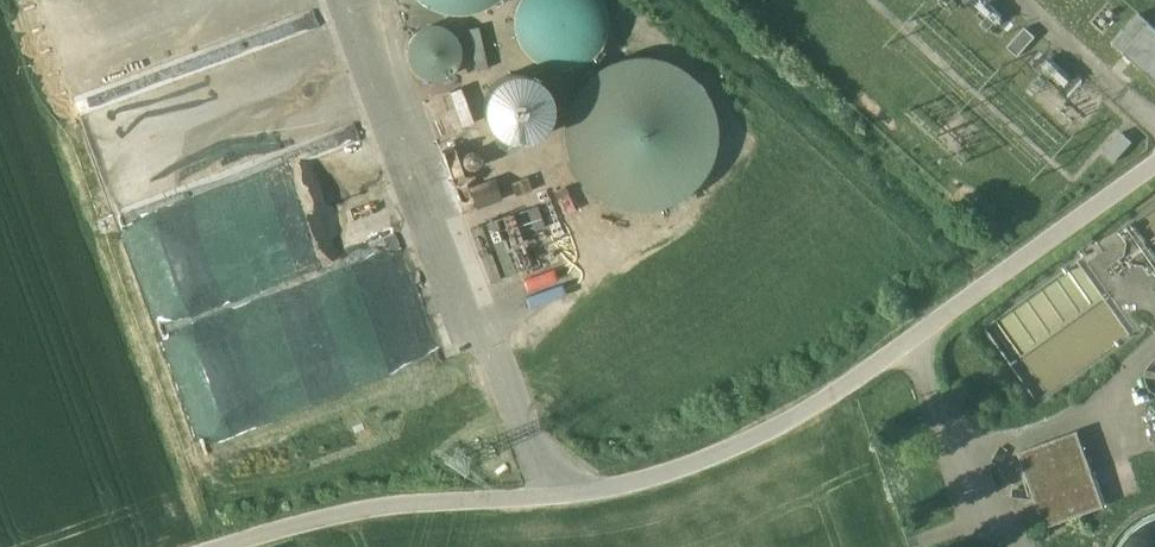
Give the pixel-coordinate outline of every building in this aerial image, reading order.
[(410,5),(421,14),(442,23),(465,25),(483,21),(497,13),(508,4),(510,0),(407,0),(410,5)] [(521,10),(517,24),(519,40),(525,53),(537,65),(554,73),(575,73),(588,67),(602,54),(609,39),(611,24),(607,9),(601,0),(527,0),(521,10)] [(1093,23),(1103,32),(1125,9),(1114,0),(1093,23)] [(1114,42),(1154,79),(1154,27),(1140,13),(1114,42)] [(402,57),(408,72),(416,80),(423,83),(440,84),(448,81),(457,73),(463,59),(462,45),(457,36),(449,29),(433,24),(418,28),(412,32),(405,42),(402,57)] [(1026,27),(1009,47),(1019,56),(1036,36),(1026,27)] [(575,97),(568,112),(564,132),(565,150),(573,176),(583,190),(601,206),(627,217),(654,219),(675,213),(700,197),(714,180),(724,156),(726,133),(722,114),(712,94),(697,77),(680,66),(659,59),(636,58),(619,62),(602,70),(586,83),(575,97)] [(428,100),(466,209),(506,195),(469,86),(428,100)] [(486,124),(488,137),(492,145),(504,156),(521,160),(534,157),(546,150),(553,139),(556,123),(551,107),(540,96),(525,90),(511,92),(496,101),(489,110),(486,124)] [(1122,132),(1104,153),(1114,162),(1133,142),(1122,132)] [(532,175),(518,181),(526,199),(539,193),(532,175)] [(515,210),(473,227),(497,285),(539,268),(515,210)] [(1081,434),(1024,454),(1053,535),(1109,515),(1081,434)]
